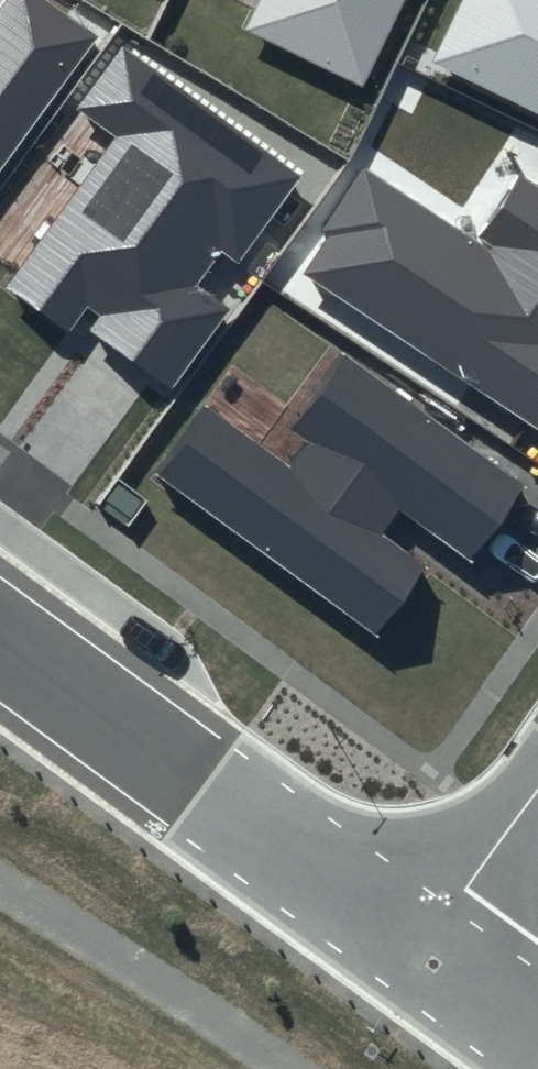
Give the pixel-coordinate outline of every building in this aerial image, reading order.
[(46,0),(2,0),(0,3),(0,171),(98,37),(46,0)] [(246,29),(361,85),(402,0),(261,0),(246,29)] [(433,64),(537,114),(537,0),(464,0),(433,64)] [(301,175),(122,47),(77,109),(115,137),(6,288),(71,335),(89,309),(99,316),(87,333),(171,393),(230,311),(196,286),(222,250),(238,262),(301,175)] [(519,174),(474,242),(367,171),(299,272),(537,430),(537,186),(519,174)] [(287,470),(203,408),(155,472),(374,633),(423,567),(378,534),(398,508),(468,560),(522,487),(341,354),(287,427),(308,442),(287,470)]
